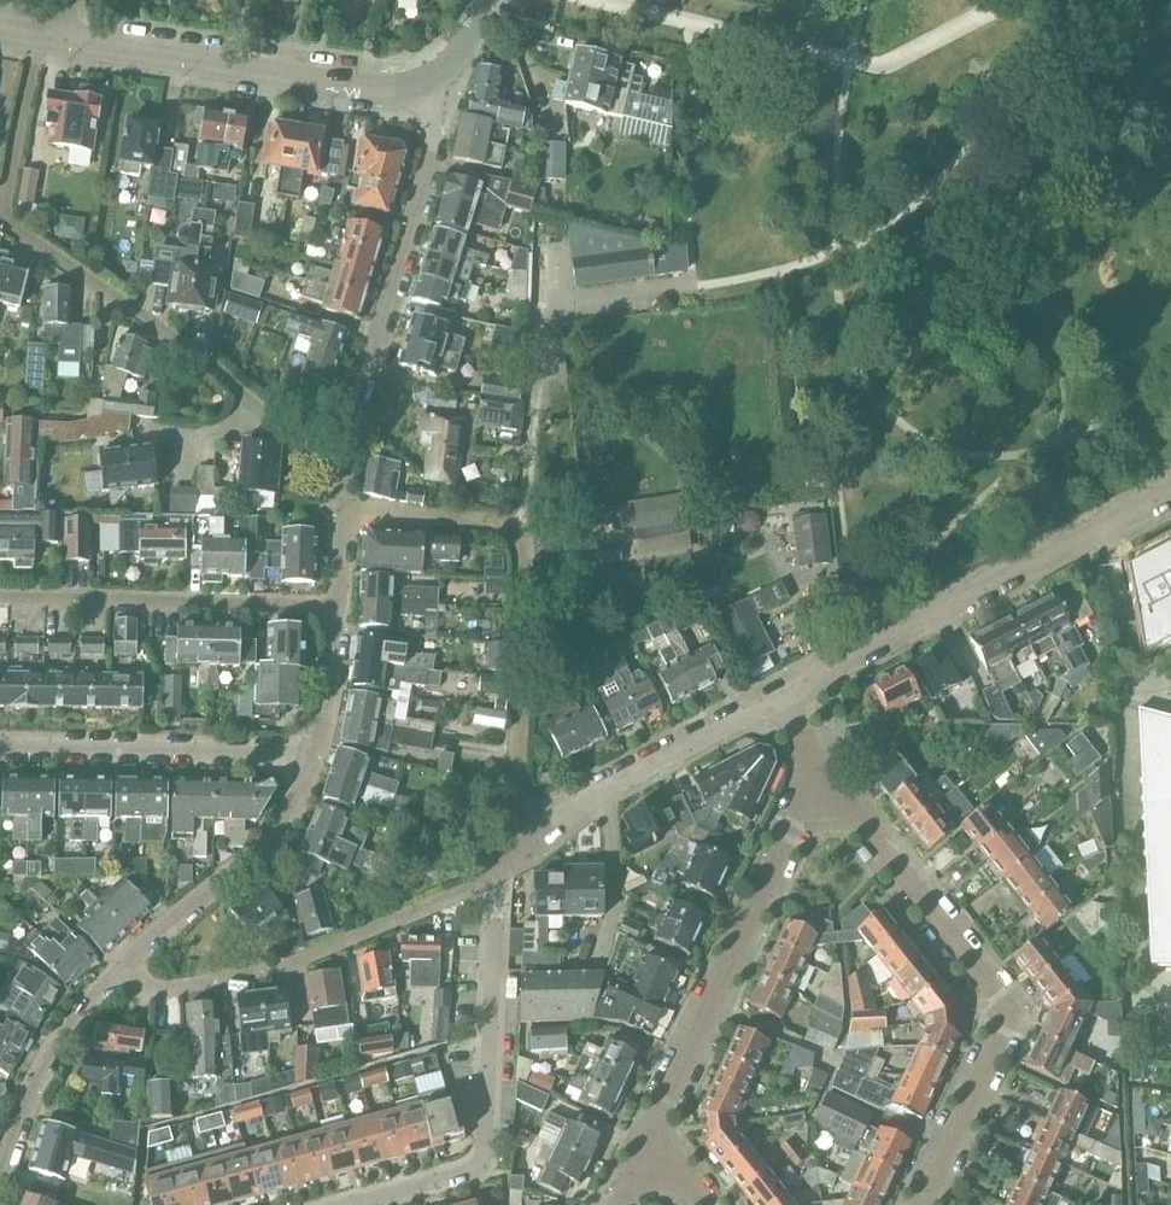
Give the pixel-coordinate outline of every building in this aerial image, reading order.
[(571,53),(567,69),(572,70),(570,77),(640,94),(644,78),(633,75),(635,65),(577,51),(576,54),(571,53)] [(479,67),(470,113),(501,119),(500,124),(510,126),(532,131),(533,109),(502,103),(505,89),(500,88),(504,71),(502,71),(504,61),(488,58),(487,61),(482,60),(481,67),(479,67)] [(639,96),(640,94),(570,77),(569,84),(557,81),(553,98),(565,100),(564,103),(623,117),(661,127),(668,102),(639,96)] [(94,151),(101,101),(99,100),(100,90),(98,88),(84,86),(81,88),(80,98),(51,93),(47,127),(54,128),(51,145),(94,151)] [(223,147),(229,114),(198,108),(195,123),(203,125),(200,143),(202,143),(204,144),(203,148),(208,150),(209,144),(223,147)] [(501,119),(470,113),(469,117),(462,116),(459,133),(483,138),(482,143),(506,148),(510,126),(500,124),(501,119)] [(204,144),(202,143),(197,167),(227,172),(231,153),(228,153),(229,148),(242,150),(248,117),(229,114),(223,147),(209,144),(208,150),(203,148),(204,144)] [(174,200),(178,175),(170,174),(173,152),(157,150),(157,149),(156,148),(159,125),(128,120),(120,173),(139,176),(141,165),(153,167),(148,196),(174,200)] [(288,197),(299,129),(273,125),(266,163),(281,166),(276,195),(288,197)] [(1032,140),(1034,140),(1036,140),(1039,139),(1040,137),(1042,136),(1042,133),(1042,131),(1041,129),(1040,127),(1038,126),(1035,125),(1033,125),(1031,126),(1029,128),(1028,130),(1027,132),(1027,135),(1028,137),(1030,138),(1032,140)] [(325,134),(299,129),(288,197),(299,198),(304,170),(338,175),(344,142),(324,139),(325,134)] [(483,138),(459,133),(454,158),(502,167),(506,148),(482,143),(483,138)] [(351,177),(399,191),(401,181),(397,180),(404,153),(400,146),(363,140),(358,175),(352,172),(351,177)] [(539,143),(539,180),(565,181),(565,143),(539,143)] [(170,174),(178,175),(185,176),(190,146),(175,144),(173,152),(170,174)] [(531,158),(517,156),(514,170),(529,173),(531,158)] [(33,204),(39,171),(25,169),(19,202),(33,204)] [(506,205),(529,212),(537,185),(485,175),(482,185),(450,176),(436,222),(468,232),(472,221),(494,228),(496,220),(501,221),(506,205)] [(399,191),(351,177),(348,188),(359,192),(356,203),(390,213),(393,200),(396,201),(399,191)] [(335,191),(323,188),(318,203),(330,207),(335,191)] [(150,286),(172,289),(170,305),(179,306),(178,310),(190,312),(202,237),(203,226),(206,211),(194,209),(192,224),(191,224),(190,227),(186,228),(182,230),(180,235),(181,239),(183,243),(187,245),(186,251),(155,247),(150,286)] [(206,211),(203,226),(214,228),(217,212),(206,211)] [(253,219),(237,215),(234,237),(250,240),(253,219)] [(304,217),(300,232),(311,235),(316,220),(304,217)] [(336,229),(332,241),(379,255),(382,244),(380,243),(383,231),(351,221),(348,232),(336,229)] [(572,257),(572,261),(651,251),(650,247),(650,243),(568,224),(572,257)] [(434,228),(427,253),(473,266),(474,264),(486,268),(489,257),(462,249),(465,237),(434,228)] [(311,235),(300,232),(297,241),(309,244),(311,235)] [(201,314),(202,309),(212,311),(218,272),(209,271),(214,239),(202,237),(190,312),(201,314)] [(379,255),(332,241),(326,262),(338,266),(370,275),(374,263),(376,264),(379,255)] [(240,242),(235,257),(251,262),(255,247),(240,242)] [(651,247),(650,247),(651,251),(654,276),(683,273),(687,268),(686,246),(668,248),(659,246),(651,247)] [(518,249),(511,271),(528,270),(528,252),(518,249)] [(576,287),(654,276),(651,251),(572,261),(576,287)] [(20,306),(29,269),(14,265),(16,256),(0,252),(0,301),(20,306)] [(453,276),(469,281),(473,266),(427,253),(420,276),(452,285),(453,276)] [(247,276),(251,262),(235,257),(235,258),(231,284),(231,285),(232,286),(232,287),(259,295),(264,282),(247,276)] [(311,268),(307,279),(320,283),(367,298),(370,287),(367,286),(370,275),(338,266),(335,275),(311,268)] [(512,272),(506,290),(527,293),(528,270),(511,271),(510,271),(512,272)] [(452,285),(420,276),(413,298),(456,311),(460,299),(465,300),(471,282),(469,281),(453,276),(452,285)] [(320,283),(307,279),(301,299),(326,306),(325,309),(357,318),(361,306),(364,307),(367,298),(320,283)] [(82,354),(82,324),(71,324),(71,289),(44,288),(44,337),(82,354)] [(527,293),(506,290),(505,292),(509,293),(506,301),(526,306),(527,293)] [(223,313),(256,325),(263,306),(230,294),(223,313)] [(323,381),(330,383),(348,333),(293,313),(288,328),(297,331),(296,335),(315,341),(312,343),(311,344),(310,347),(309,348),(309,349),(309,352),(310,355),(303,373),(304,374),(301,383),(320,390),(323,381)] [(414,315),(407,340),(460,356),(465,340),(449,335),(451,326),(414,315)] [(524,333),(495,327),(491,345),(510,349),(507,359),(523,361),(524,333)] [(152,416),(155,394),(140,392),(139,401),(119,398),(126,374),(144,380),(154,352),(146,350),(148,345),(124,336),(112,367),(106,365),(104,395),(103,410),(131,414),(152,416)] [(460,356),(407,340),(400,364),(437,375),(439,366),(456,371),(460,356)] [(40,387),(44,345),(28,343),(24,386),(40,387)] [(520,400),(522,384),(485,378),(482,393),(520,400)] [(516,431),(521,401),(482,394),(476,424),(516,431)] [(457,397),(437,395),(436,407),(456,409),(457,397)] [(39,423),(38,443),(128,431),(128,432),(129,432),(131,414),(103,410),(102,418),(70,424),(39,423)] [(458,481),(465,418),(424,414),(421,443),(430,443),(426,478),(458,481)] [(33,487),(36,423),(7,421),(5,486),(21,487),(33,487)] [(275,494),(280,446),(246,443),(241,491),(253,492),(275,494)] [(99,453),(104,491),(156,485),(152,447),(99,453)] [(371,455),(364,493),(395,500),(424,504),(426,491),(409,489),(408,493),(396,491),(402,461),(371,455)] [(198,490),(199,516),(224,516),(225,497),(220,497),(220,488),(213,488),(214,467),(199,467),(198,490)] [(13,501),(13,512),(23,512),(23,511),(34,511),(35,487),(33,487),(21,487),(21,502),(13,501)] [(682,494),(624,503),(629,532),(633,532),(687,524),(682,494)] [(791,518),(797,568),(832,564),(825,514),(808,516),(807,512),(793,514),(793,518),(791,518)] [(60,543),(61,520),(61,515),(33,514),(0,514),(0,560),(15,560),(15,567),(31,568),(31,561),(34,561),(34,543),(60,543)] [(185,535),(193,535),(193,516),(159,515),(122,514),(122,519),(121,519),(121,551),(140,551),(140,559),(185,559),(185,535)] [(244,556),(250,556),(251,531),(251,519),(251,517),(224,516),(199,516),(193,516),(193,535),(192,548),(203,548),(202,586),(222,587),(222,579),(244,579),(244,556)] [(283,555),(317,557),(317,531),(283,530),(283,543),(265,543),(265,520),(251,519),(251,531),(250,556),(262,556),(262,555),(274,555),(273,557),(283,557),(283,555)] [(90,520),(61,520),(60,543),(60,551),(66,551),(66,561),(90,561),(90,520)] [(691,550),(687,524),(633,532),(637,559),(691,550)] [(460,562),(461,536),(370,531),(364,536),(362,570),(423,573),(424,560),(460,562)] [(1125,559),(1143,658),(1170,644),(1170,535),(1125,559)] [(283,555),(283,557),(273,557),(274,555),(262,555),(262,556),(250,556),(249,581),(264,581),(264,570),(282,570),(282,581),(316,582),(317,557),(283,555)] [(361,601),(439,604),(439,588),(409,586),(409,588),(394,587),(394,577),(362,576),(361,601)] [(1046,600),(1033,606),(1057,649),(1056,649),(1070,674),(1060,679),(1068,684),(1072,690),(1090,680),(1085,669),(1090,667),(1080,648),(1084,646),(1073,625),(1092,615),(1081,594),(1062,604),(1057,594),(1055,595),(1054,592),(1044,597),(1046,600)] [(716,616),(743,669),(775,652),(748,600),(716,616)] [(439,604),(361,601),(359,627),(392,628),(393,615),(438,617),(439,604)] [(1035,660),(1056,649),(1057,649),(1033,606),(1012,617),(1035,660)] [(1015,670),(1035,660),(1012,617),(992,627),(1015,670)] [(117,621),(116,639),(116,654),(137,654),(137,621),(117,621)] [(648,629),(654,641),(665,636),(659,623),(648,629)] [(168,639),(166,664),(199,665),(199,688),(209,688),(211,625),(180,625),(179,639),(168,639)] [(240,626),(211,625),(209,688),(218,688),(219,665),(239,666),(239,662),(256,662),(257,640),(240,640),(240,626)] [(254,665),(253,718),(277,718),(278,711),(285,712),(285,706),(299,706),(299,678),(305,678),(306,627),(269,626),(268,665),(254,665)] [(971,638),(986,668),(984,669),(994,687),(982,692),(992,717),(998,721),(1014,721),(1001,693),(1022,682),(1015,670),(992,627),(971,638)] [(667,637),(672,646),(695,692),(717,681),(713,674),(724,668),(713,646),(691,657),(678,631),(667,637)] [(355,660),(427,670),(433,671),(435,656),(421,654),(421,655),(406,653),(407,642),(358,635),(355,660)] [(38,653),(38,638),(18,638),(17,652),(38,653)] [(71,653),(71,638),(50,638),(50,653),(71,653)] [(104,654),(104,639),(83,638),(83,653),(104,654)] [(487,644),(487,670),(508,670),(509,644),(507,644),(492,644),(487,644)] [(695,692),(672,646),(661,652),(669,668),(659,673),(674,703),(695,692)] [(933,698),(962,683),(944,650),(916,665),(933,698)] [(624,659),(613,665),(641,720),(662,709),(647,679),(637,685),(624,659)] [(425,687),(427,670),(355,660),(352,685),(400,692),(401,684),(425,687)] [(641,720),(613,665),(602,670),(607,680),(615,696),(605,701),(620,731),(641,720)] [(11,673),(8,673),(8,667),(1,667),(1,673),(0,673),(0,706),(11,706),(11,673)] [(44,706),(44,674),(22,673),(22,667),(15,667),(14,673),(11,673),(11,706),(44,706)] [(892,711),(921,697),(906,667),(877,681),(892,711)] [(76,707),(77,674),(73,674),(73,668),(67,668),(66,674),(44,674),(44,706),(76,707)] [(109,707),(109,675),(88,674),(88,668),(80,668),(80,674),(77,674),(76,707),(109,707)] [(109,675),(109,707),(142,708),(142,675),(139,675),(139,669),(132,669),(132,675),(109,675)] [(562,673),(551,679),(559,695),(587,747),(608,737),(593,707),(583,712),(562,673)] [(506,677),(481,676),(479,694),(504,696),(506,677)] [(181,721),(182,677),(167,677),(166,720),(181,721)] [(587,747),(559,695),(551,679),(539,685),(553,713),(549,715),(554,727),(550,729),(565,758),(587,747)] [(1060,679),(1051,695),(1059,700),(1068,684),(1060,679)] [(345,717),(434,734),(436,723),(395,716),(397,702),(350,693),(345,717)] [(1045,724),(1059,700),(1051,695),(1034,723),(1045,724)] [(252,697),(238,696),(238,715),(252,715),(252,697)] [(421,700),(420,707),(443,711),(444,703),(421,700)] [(946,726),(937,708),(928,713),(935,726),(946,726)] [(476,709),(473,725),(504,730),(507,714),(476,709)] [(1139,709),(1151,967),(1170,968),(1170,718),(1139,709)] [(434,734),(345,717),(341,743),(388,752),(390,743),(431,751),(434,734)] [(925,734),(935,726),(928,717),(918,725),(925,734)] [(918,725),(908,732),(915,741),(925,734),(918,725)] [(985,726),(970,738),(977,747),(1004,747),(1022,733),(1022,726),(985,726)] [(1030,732),(1024,737),(1040,757),(1064,738),(1059,731),(1030,732)] [(874,750),(902,747),(901,733),(872,735),(874,750)] [(1081,734),(1066,745),(1075,757),(1067,763),(1077,776),(1100,758),(1081,734)] [(738,744),(744,755),(758,747),(756,741),(747,739),(738,744)] [(725,765),(734,785),(741,789),(745,781),(763,790),(775,764),(773,753),(769,749),(758,747),(744,755),(725,765)] [(339,750),(331,773),(362,784),(379,790),(382,779),(366,773),(370,760),(339,750)] [(452,755),(441,753),(440,761),(438,770),(449,772),(452,755)] [(880,789),(890,801),(916,780),(895,754),(879,766),(880,789)] [(1090,813),(1110,798),(1107,764),(1087,779),(1090,813)] [(694,780),(711,814),(712,812),(716,805),(724,802),(731,791),(729,787),(734,785),(725,765),(694,780)] [(395,795),(379,790),(362,784),(331,773),(323,798),(354,808),(357,799),(389,810),(395,795)] [(890,801),(910,827),(955,791),(955,790),(955,789),(946,776),(935,785),(926,773),(916,780),(890,801)] [(28,842),(28,778),(3,778),(2,816),(13,817),(13,841),(28,842)] [(28,778),(28,842),(41,842),(42,817),(53,817),(53,779),(28,778)] [(84,842),(86,779),(60,779),(59,817),(71,817),(71,842),(84,842)] [(86,779),(84,842),(98,842),(98,818),(109,818),(110,780),(86,779)] [(399,784),(382,779),(379,790),(395,795),(399,784)] [(127,842),(141,842),(142,780),(116,780),(116,818),(128,818),(127,842)] [(167,781),(142,780),(141,842),(162,842),(166,832),(167,781)] [(193,839),(192,781),(173,781),(172,838),(193,839)] [(212,820),(213,781),(192,781),(193,839),(192,860),(205,860),(205,837),(202,837),(202,820),(212,820)] [(232,847),(234,782),(213,781),(212,820),(223,820),(223,847),(232,847)] [(698,827),(709,833),(712,835),(724,810),(749,821),(763,790),(745,781),(741,789),(734,785),(729,787),(731,791),(724,802),(716,805),(712,812),(711,814),(706,822),(698,827)] [(271,782),(234,782),(232,847),(242,848),(249,833),(244,833),(244,821),(256,822),(273,790),(271,782)] [(955,791),(910,827),(929,851),(956,830),(953,826),(972,811),(955,791)] [(681,837),(686,829),(697,824),(683,796),(672,801),(669,796),(643,809),(638,808),(632,811),(630,815),(627,817),(634,831),(628,835),(637,853),(657,843),(654,836),(675,825),(681,837)] [(1112,849),(1110,798),(1090,813),(1081,819),(1097,853),(1112,849)] [(961,825),(979,848),(993,837),(1001,847),(1016,836),(1007,825),(1011,822),(1003,812),(999,815),(990,803),(961,825)] [(311,829),(362,849),(368,834),(347,826),(350,818),(320,805),(311,829)] [(668,854),(723,879),(732,860),(703,846),(709,833),(698,827),(697,824),(686,829),(681,837),(676,844),(668,854)] [(316,878),(323,861),(330,864),(331,862),(349,870),(352,863),(356,864),(362,849),(311,829),(307,838),(303,837),(297,851),(305,854),(301,864),(305,874),(316,878)] [(1023,829),(1016,836),(1001,847),(993,837),(979,848),(992,864),(990,869),(998,878),(1003,877),(1032,855),(1039,850),(1023,829)] [(1105,852),(1079,862),(1089,874),(1106,860),(1105,852)] [(714,898),(723,879),(668,854),(655,873),(652,880),(669,888),(677,872),(685,875),(681,883),(714,898)] [(1032,855),(1003,877),(1020,899),(1016,902),(1016,906),(1022,915),(1042,899),(1035,888),(1049,877),(1052,874),(1045,865),(1041,868),(1032,855)] [(138,873),(138,859),(127,859),(127,873),(127,874),(135,873),(138,873)] [(147,859),(138,859),(138,873),(147,873),(147,859)] [(54,860),(54,875),(74,875),(74,861),(54,860)] [(74,861),(74,875),(74,876),(84,876),(84,861),(74,861)] [(94,861),(84,861),(84,876),(94,876),(94,861)] [(27,877),(27,863),(13,863),(13,877),(27,877)] [(41,863),(27,863),(27,877),(40,877),(41,863)] [(179,867),(179,884),(191,884),(191,867),(179,867)] [(566,868),(566,869),(566,916),(604,916),(603,867),(566,868)] [(566,916),(566,869),(551,870),(547,873),(547,876),(536,876),(536,917),(566,916)] [(1066,870),(1052,874),(1057,880),(1067,872),(1066,870)] [(99,901),(129,932),(151,910),(136,894),(146,885),(135,873),(127,874),(124,882),(114,892),(111,888),(99,901)] [(1042,899),(1022,915),(1023,915),(1029,910),(1046,932),(1074,909),(1065,898),(1068,895),(1061,886),(1058,888),(1049,877),(1035,888),(1042,899)] [(52,893),(37,880),(30,887),(45,900),(52,893)] [(661,897),(665,888),(652,881),(648,891),(661,897)] [(283,923),(288,919),(261,886),(231,911),(244,926),(239,931),(252,946),(264,936),(261,932),(279,918),(283,923)] [(308,934),(331,928),(321,889),(297,896),(308,934)] [(129,932),(99,901),(98,901),(88,890),(80,898),(91,908),(85,914),(88,917),(78,928),(105,955),(129,932)] [(660,903),(655,914),(698,934),(706,916),(665,897),(662,905),(660,903)] [(1099,932),(1098,906),(1098,904),(1091,902),(1075,916),(1092,937),(1099,932)] [(863,905),(841,921),(844,942),(865,939),(874,951),(900,930),(883,908),(872,917),(863,905)] [(1114,905),(1098,906),(1099,932),(1115,931),(1114,905)] [(788,921),(778,943),(808,957),(814,946),(835,943),(832,923),(811,913),(805,928),(788,921)] [(698,934),(655,914),(650,925),(661,930),(657,938),(689,953),(698,934)] [(56,918),(40,935),(49,944),(52,941),(84,971),(96,959),(93,956),(94,955),(56,918)] [(642,926),(626,919),(620,933),(636,941),(642,926)] [(524,921),(522,969),(560,970),(560,954),(538,953),(539,922),(524,921)] [(920,956),(900,930),(874,951),(894,977),(920,956)] [(49,944),(40,935),(35,931),(23,943),(68,987),(84,971),(52,941),(49,944)] [(270,956),(286,956),(286,931),(270,931),(270,956)] [(0,933),(0,950),(8,951),(10,935),(0,933)] [(618,936),(606,975),(592,1022),(593,1022),(623,1023),(653,1038),(667,1003),(665,1003),(679,971),(664,965),(668,957),(638,944),(618,936)] [(1033,982),(1060,962),(1040,936),(1013,957),(1033,982)] [(439,974),(440,938),(405,937),(404,961),(414,961),(413,985),(437,986),(437,974),(439,974)] [(808,957),(778,943),(764,974),(794,988),(808,957)] [(364,993),(363,993),(365,1003),(381,1000),(381,1001),(396,998),(394,986),(395,986),(388,952),(357,958),(364,993)] [(1061,963),(1060,962),(1033,982),(1053,1007),(1092,1002),(1081,988),(1090,980),(1071,955),(1061,963)] [(920,956),(894,977),(913,1002),(940,981),(920,956)] [(13,985),(23,991),(49,1007),(61,988),(31,969),(26,965),(25,966),(13,985)] [(819,995),(843,1006),(840,965),(832,966),(819,995)] [(601,973),(560,974),(560,970),(522,969),(521,991),(521,1024),(592,1022),(606,975),(601,973)] [(848,979),(850,992),(857,987),(864,996),(870,992),(861,970),(848,979)] [(336,1023),(345,1021),(337,972),(307,977),(315,1030),(337,1027),(336,1023)] [(794,988),(764,974),(750,1004),(781,1018),(794,988)] [(915,1019),(922,1013),(923,1015),(924,1023),(952,1019),(950,1005),(955,1001),(940,981),(913,1002),(906,1008),(915,1019)] [(49,1007),(23,991),(13,985),(10,983),(0,1000),(0,1004),(36,1027),(49,1007)] [(857,987),(850,992),(852,1013),(877,1013),(870,992),(864,996),(857,987)] [(264,993),(261,993),(263,1010),(266,1010),(270,1043),(280,1042),(279,1034),(291,1033),(286,990),(279,991),(276,989),(267,990),(264,993)] [(452,993),(437,992),(435,1028),(449,1029),(452,993)] [(254,1045),(270,1043),(266,1010),(263,1010),(261,993),(236,996),(241,1035),(252,1033),(254,1045)] [(813,1008),(818,1010),(842,1020),(843,1009),(843,1006),(819,995),(813,1008)] [(1092,1002),(1053,1007),(1040,1036),(1081,1055),(1085,1046),(1075,1041),(1093,1003),(1092,1002)] [(227,1027),(219,1027),(217,1004),(187,1007),(194,1078),(219,1076),(219,1067),(232,1065),(227,1027)] [(842,1020),(818,1010),(804,1040),(833,1053),(842,1030),(842,1020)] [(865,1052),(868,1030),(887,1028),(885,1012),(877,1013),(852,1013),(848,1033),(843,1054),(865,1052)] [(918,1046),(948,1060),(960,1035),(953,1032),(952,1019),(924,1023),(925,1029),(918,1046)] [(20,1054),(31,1034),(4,1020),(0,1028),(0,1043),(20,1054)] [(150,1030),(97,1021),(96,1027),(93,1027),(90,1040),(94,1041),(93,1047),(96,1047),(95,1053),(122,1055),(122,1052),(128,1052),(128,1048),(140,1050),(142,1040),(148,1041),(150,1030)] [(361,1056),(393,1052),(389,1024),(357,1028),(361,1056)] [(567,1050),(568,1050),(567,1027),(532,1029),(533,1052),(543,1051),(543,1057),(567,1056),(567,1050)] [(726,1056),(757,1070),(770,1041),(739,1027),(726,1056)] [(868,1030),(865,1052),(879,1050),(894,1048),(891,1027),(887,1028),(868,1030)] [(399,1034),(399,1050),(411,1050),(411,1033),(399,1034)] [(588,1045),(584,1055),(633,1078),(642,1058),(636,1054),(640,1046),(618,1036),(614,1044),(608,1042),(603,1052),(588,1045)] [(1095,1061),(1081,1055),(1040,1036),(1026,1066),(1067,1085),(1074,1069),(1089,1075),(1095,1061)] [(20,1054),(0,1043),(0,1072),(9,1076),(20,1054)] [(814,1055),(793,1046),(781,1074),(791,1078),(796,1068),(812,1068),(814,1055)] [(907,1075),(935,1089),(948,1060),(918,1046),(904,1074),(907,1075)] [(296,1048),(294,1086),(315,1080),(316,1049),(296,1048)] [(865,1052),(843,1054),(839,1066),(866,1078),(875,1082),(884,1061),(875,1057),(879,1050),(865,1052)] [(570,1065),(577,1069),(575,1075),(624,1098),(633,1078),(584,1055),(581,1060),(574,1057),(570,1065)] [(757,1070),(726,1056),(712,1086),(743,1100),(757,1070)] [(144,1083),(147,1065),(86,1057),(82,1083),(98,1085),(97,1094),(115,1096),(118,1075),(135,1077),(135,1082),(144,1083)] [(425,1070),(421,1058),(409,1061),(413,1074),(425,1070)] [(866,1078),(839,1066),(839,1067),(832,1087),(856,1097),(865,1079),(866,1078)] [(1142,1066),(1129,1067),(1130,1082),(1143,1081),(1142,1066)] [(384,1069),(361,1075),(365,1089),(388,1082),(384,1069)] [(557,1081),(534,1071),(529,1085),(552,1094),(557,1081)] [(289,1073),(268,1079),(269,1094),(293,1087),(289,1073)] [(891,1104),(922,1119),(935,1089),(907,1075),(904,1074),(896,1093),(874,1083),(875,1082),(866,1078),(865,1079),(856,1097),(881,1108),(891,1104)] [(614,1118),(624,1098),(575,1075),(570,1085),(585,1092),(580,1102),(614,1118)] [(805,1091),(809,1093),(819,1092),(824,1081),(811,1076),(805,1091)] [(269,1094),(268,1079),(250,1084),(251,1099),(269,1094)] [(549,1097),(517,1082),(516,1100),(542,1112),(549,1097)] [(171,1083),(148,1084),(150,1118),(173,1117),(171,1083)] [(707,1113),(708,1119),(723,1117),(724,1133),(738,1131),(736,1115),(738,1111),(744,1114),(748,1105),(742,1102),(743,1100),(712,1086),(701,1110),(707,1113)] [(419,1095),(422,1105),(434,1147),(466,1138),(455,1096),(449,1098),(446,1088),(419,1095)] [(1052,1107),(1047,1119),(1077,1133),(1091,1104),(1060,1090),(1059,1092),(1051,1092),(1047,1100),(1052,1107)] [(1117,1096),(1107,1090),(1102,1101),(1112,1106),(1117,1096)] [(828,1093),(814,1123),(859,1144),(866,1127),(873,1113),(828,1093)] [(260,1102),(235,1109),(239,1123),(264,1116),(260,1102)] [(409,1154),(434,1147),(422,1105),(397,1112),(409,1154)] [(1131,1106),(1132,1121),(1144,1120),(1143,1105),(1131,1106)] [(384,1161),(409,1154),(397,1112),(372,1119),(384,1161)] [(221,1113),(208,1116),(212,1131),(225,1127),(221,1113)] [(563,1131),(556,1145),(590,1161),(592,1158),(595,1157),(599,1150),(598,1146),(602,1137),(550,1113),(545,1123),(563,1131)] [(793,1116),(781,1119),(785,1133),(797,1129),(805,1120),(804,1115),(793,1116)] [(208,1116),(195,1120),(199,1134),(212,1131),(208,1116)] [(1114,1116),(1101,1145),(1120,1154),(1118,1118),(1114,1116)] [(722,1165),(748,1144),(752,1140),(744,1129),(739,1132),(738,1131),(724,1133),(723,1117),(708,1119),(711,1140),(706,1145),(722,1165)] [(359,1168),(384,1161),(372,1119),(347,1126),(359,1168)] [(1033,1149),(1064,1162),(1071,1146),(1121,1170),(1120,1154),(1101,1145),(1077,1135),(1077,1133),(1047,1119),(1033,1149)] [(1144,1120),(1132,1121),(1133,1135),(1145,1134),(1144,1120)] [(113,1122),(108,1142),(137,1152),(139,1125),(113,1122)] [(43,1123),(29,1170),(65,1181),(72,1156),(133,1175),(136,1152),(79,1134),(43,1123)] [(334,1175),(359,1168),(347,1126),(322,1132),(334,1175)] [(170,1127),(159,1129),(163,1144),(174,1141),(170,1127)] [(855,1152),(867,1157),(897,1172),(911,1142),(881,1127),(878,1132),(866,1127),(859,1144),(855,1152)] [(149,1132),(148,1148),(163,1144),(159,1129),(149,1132)] [(297,1139),(309,1181),(334,1175),(322,1132),(297,1139)] [(590,1161),(556,1145),(537,1135),(533,1144),(542,1148),(535,1163),(545,1168),(537,1183),(561,1195),(568,1180),(579,1185),(583,1177),(586,1175),(590,1168),(589,1164),(590,1161)] [(272,1146),(284,1188),(309,1181),(297,1139),(272,1146)] [(780,1148),(786,1155),(789,1153),(790,1155),(797,1150),(789,1140),(780,1148)] [(236,1146),(219,1150),(233,1202),(259,1195),(247,1153),(244,1144),(236,1146)] [(722,1165),(742,1190),(768,1169),(748,1144),(722,1165)] [(259,1195),(284,1188),(272,1146),(247,1153),(259,1195)] [(1051,1191),(1064,1162),(1033,1149),(1020,1177),(1051,1191)] [(233,1202),(219,1150),(194,1157),(207,1204),(223,1204),(233,1202)] [(805,1160),(797,1150),(790,1155),(789,1153),(786,1155),(796,1167),(805,1160)] [(867,1157),(855,1152),(843,1178),(854,1184),(853,1186),(883,1201),(897,1172),(867,1157)] [(194,1157),(169,1164),(180,1204),(207,1204),(194,1157)] [(169,1164),(147,1170),(146,1181),(153,1204),(180,1204),(169,1164)] [(1134,1166),(1135,1180),(1148,1179),(1147,1165),(1134,1166)] [(816,1167),(819,1184),(833,1187),(838,1174),(816,1167)] [(754,1204),(777,1204),(789,1195),(768,1169),(742,1190),(754,1204)] [(1112,1174),(1107,1185),(1121,1191),(1121,1174),(1112,1174)] [(510,1177),(510,1189),(522,1192),(523,1192),(524,1177),(510,1177)] [(1062,1196),(1051,1191),(1020,1177),(1008,1204),(1058,1204),(1062,1196)] [(1148,1179),(1135,1180),(1136,1195),(1148,1194),(1148,1179)] [(883,1201),(853,1186),(847,1199),(822,1202),(822,1204),(882,1204),(883,1201)] [(522,1192),(510,1189),(509,1204),(521,1204),(522,1192)] [(789,1195),(777,1204),(797,1204),(789,1195)] [(24,1196),(21,1204),(55,1204),(24,1196)] [(1121,1197),(1105,1197),(1105,1204),(1121,1204),(1121,1197)]
